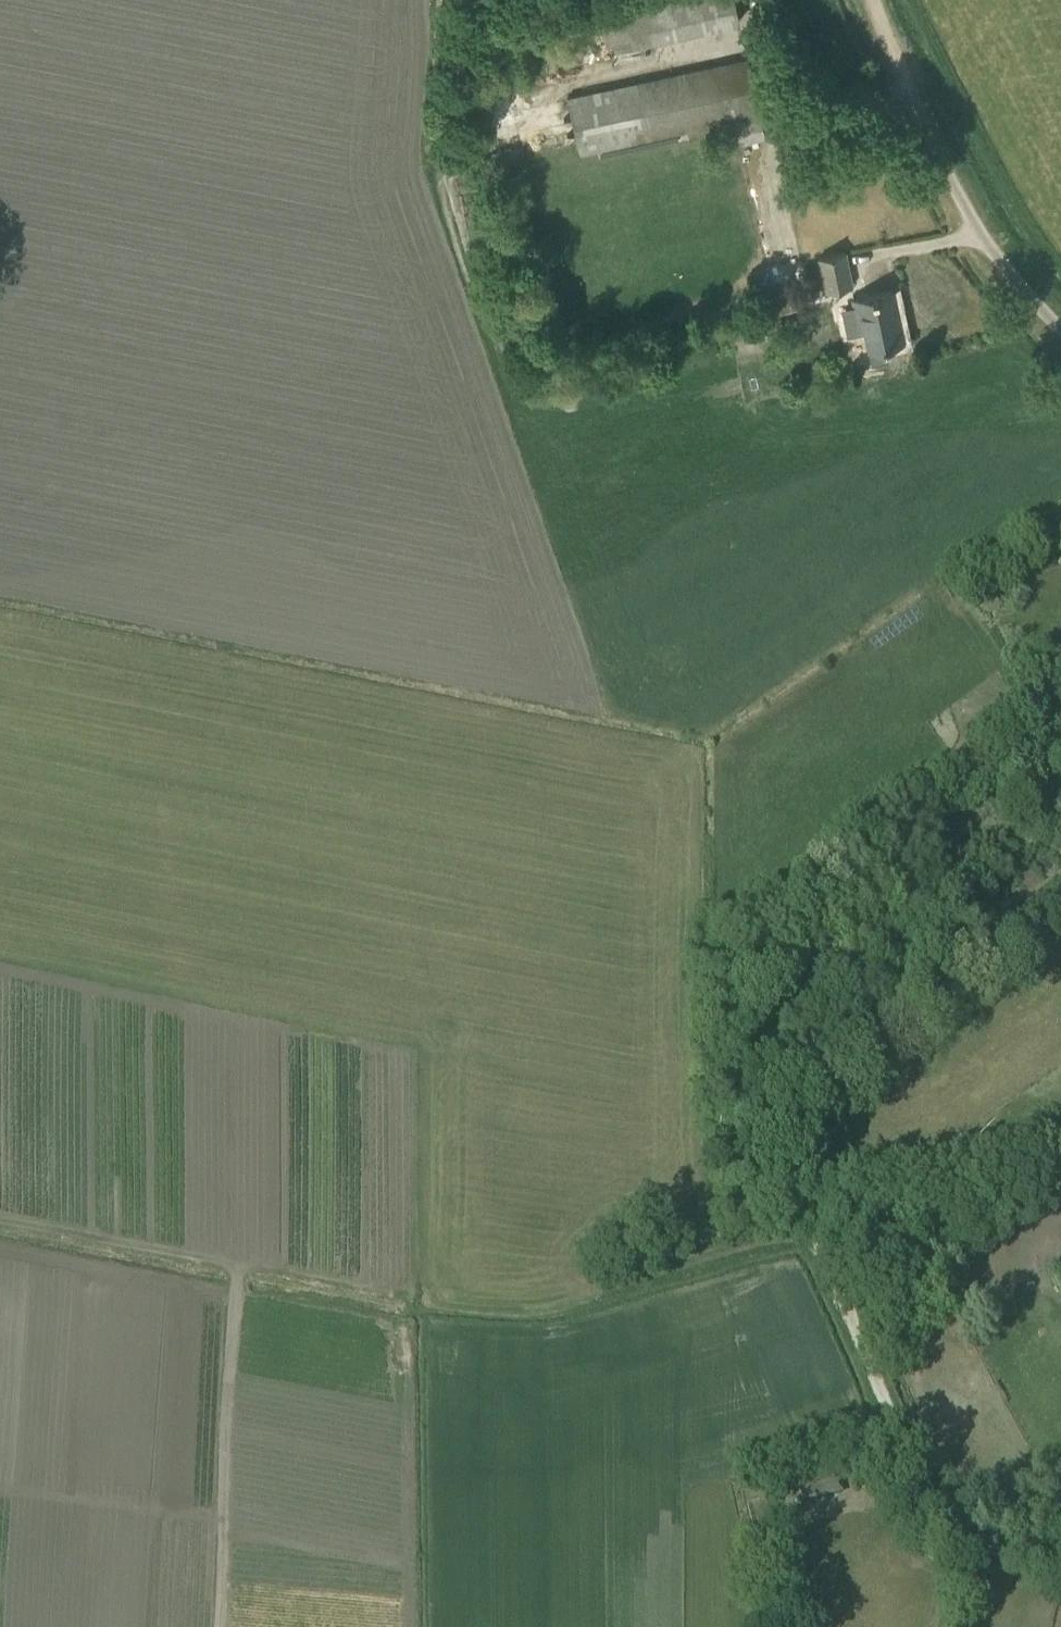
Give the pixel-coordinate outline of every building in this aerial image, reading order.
[(650,40),(739,21),(735,0),(642,0),(650,40)] [(747,57),(726,62),(568,97),(581,154),(722,123),(727,145),(764,137),(747,57)] [(845,251),(824,255),(819,256),(826,290),(852,285),(845,251)] [(855,304),(841,307),(847,335),(865,331),(868,347),(871,363),(888,359),(885,344),(903,340),(893,290),(871,294),(854,298),(855,304)] [(773,295),(759,298),(764,330),(779,327),(773,295)] [(833,1479),(795,1488),(798,1504),(837,1495),(843,1493),(840,1477),(833,1479)]
